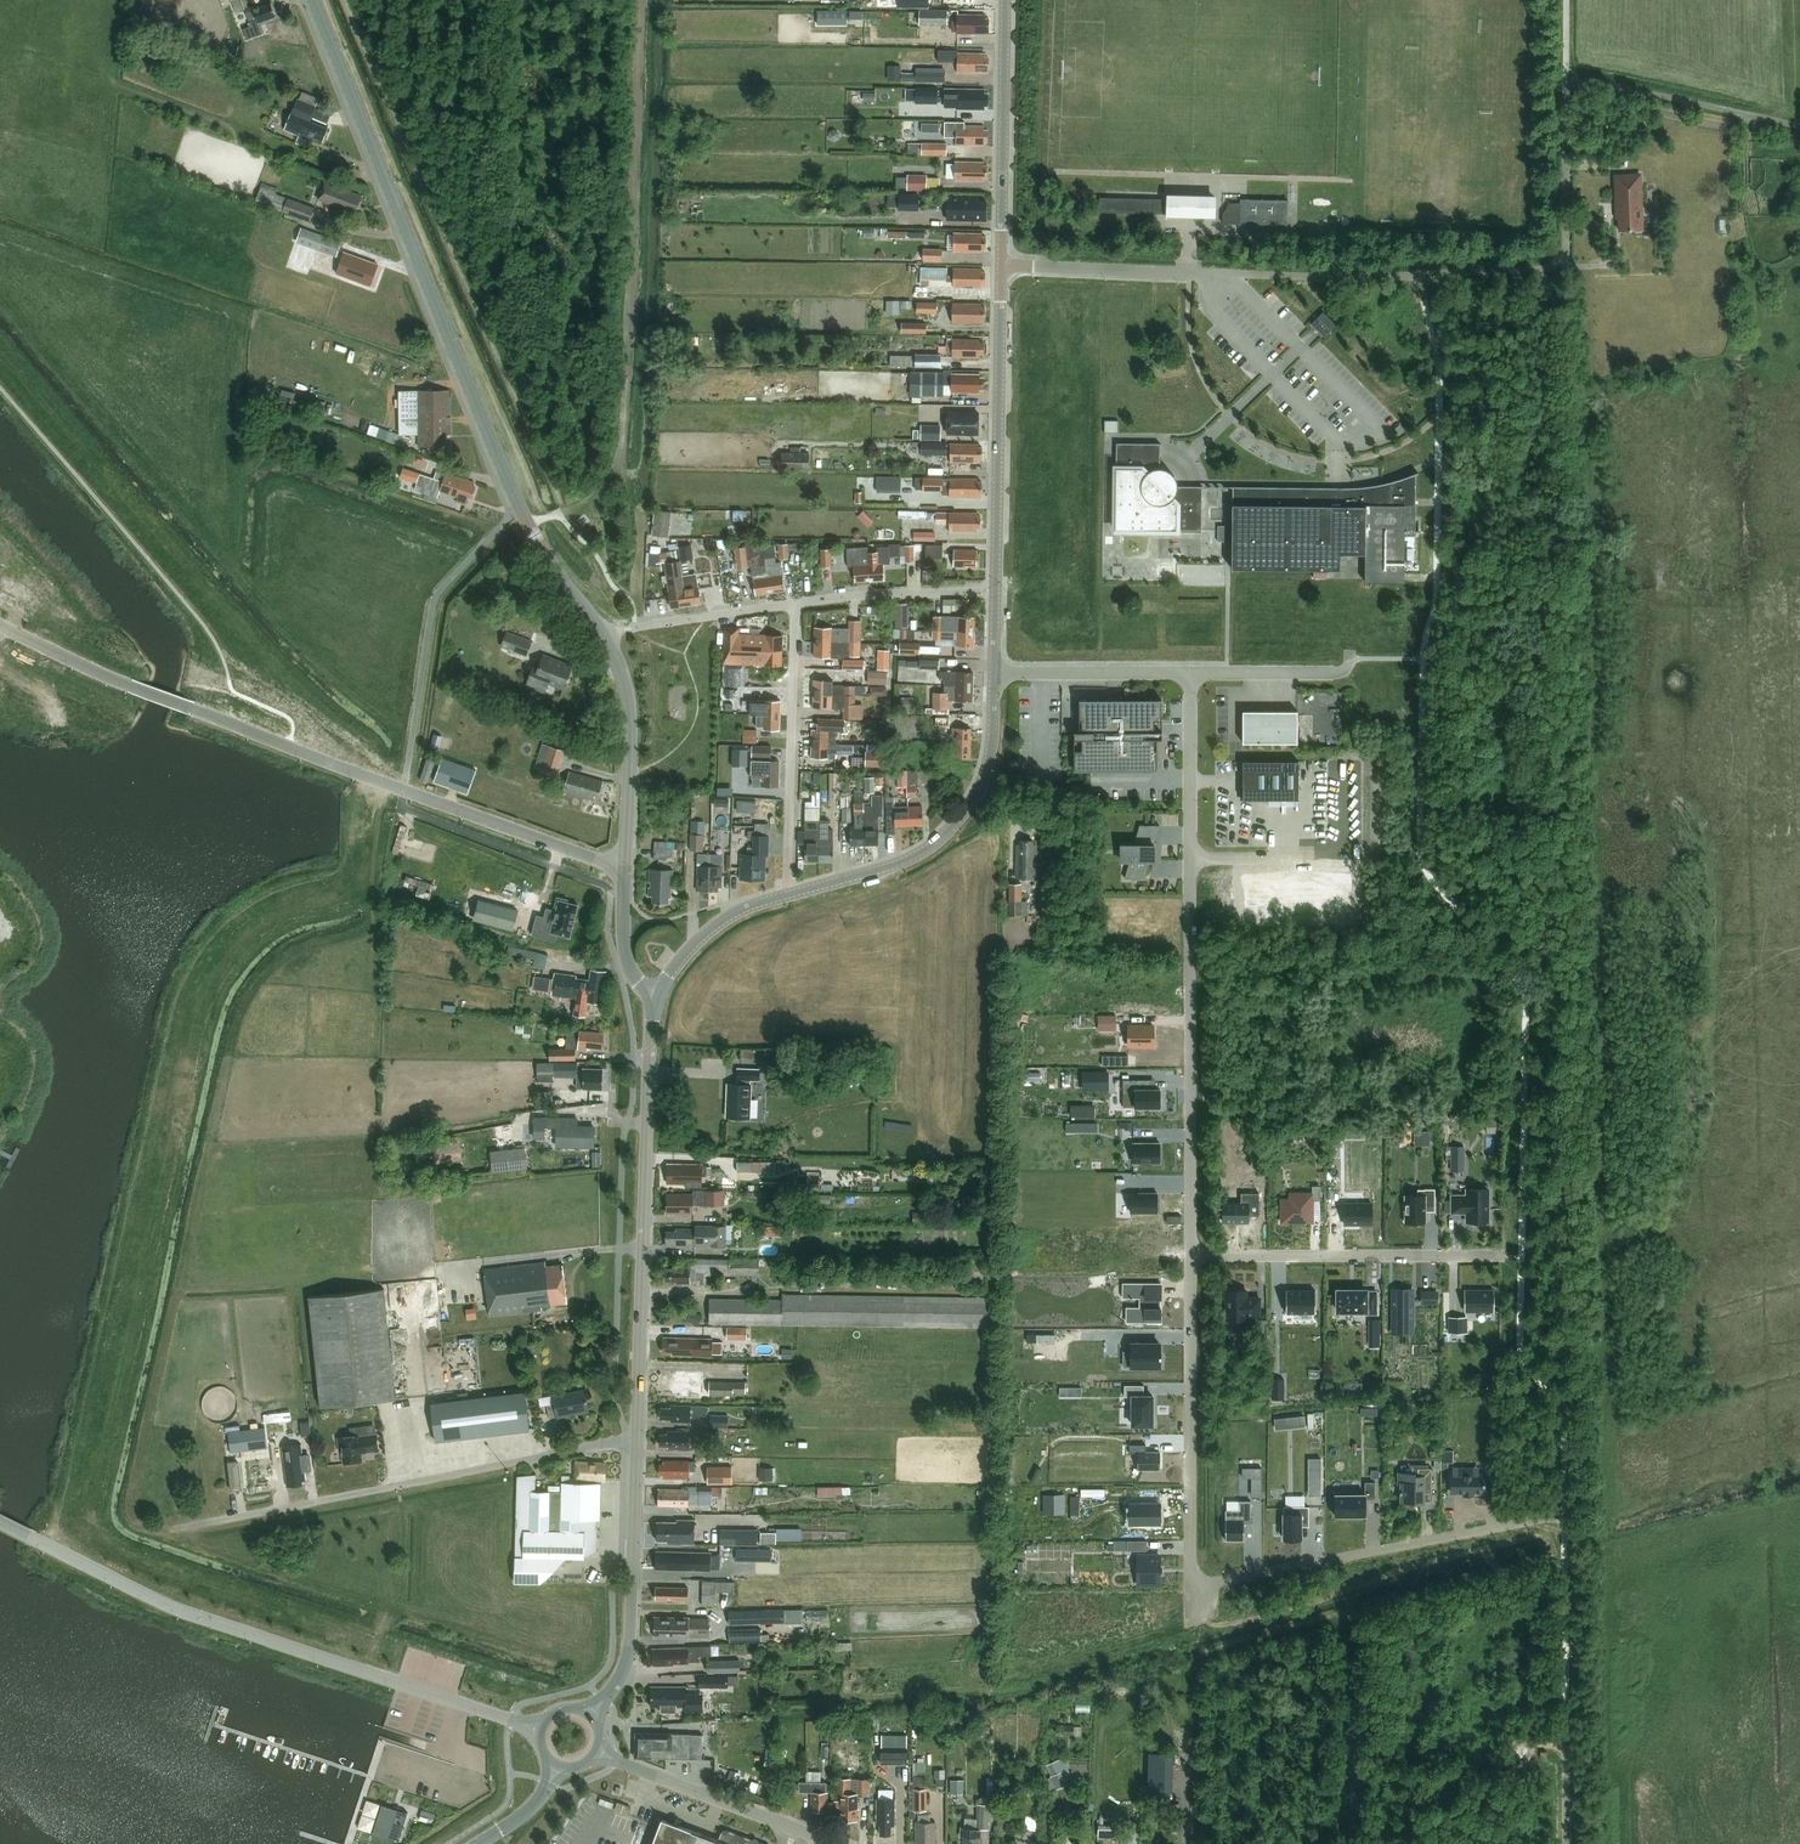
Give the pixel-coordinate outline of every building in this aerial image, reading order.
[(230,2),(233,1),(237,12),(246,8),(251,24),(247,26),(242,28),(247,39),(262,33),(258,22),(275,15),(271,5),(255,11),(253,8),(249,9),(246,0),(230,0),(230,2)] [(920,9),(919,24),(941,24),(941,26),(946,26),(946,25),(947,25),(948,9),(920,9)] [(850,19),(862,19),(863,11),(851,10),(850,19)] [(989,30),(989,18),(986,18),(986,14),(958,14),(958,20),(953,20),(952,31),(957,31),(957,34),(986,34),(986,30),(989,30)] [(957,53),(957,48),(939,48),(939,62),(957,62),(957,72),(985,73),(985,69),(988,69),(988,57),(985,57),(985,54),(957,53)] [(901,80),(902,65),(888,65),(888,80),(901,80)] [(945,82),(946,68),(916,68),(916,82),(945,82)] [(938,97),(938,87),(916,86),(916,92),(916,101),(915,103),(938,103),(938,101),(938,97)] [(984,106),(988,106),(988,93),(984,93),(984,90),(944,89),(944,104),(956,104),(956,110),(984,110),(984,106)] [(878,100),(878,92),(864,92),(863,101),(875,101),(875,100),(878,100)] [(322,141),(327,129),(310,122),(316,106),(297,99),(285,130),(312,141),(314,138),(322,141)] [(965,122),(957,121),(945,121),(945,137),(956,137),(956,145),(984,145),(984,142),(988,142),(988,129),(984,129),(984,126),(965,125),(965,122)] [(922,154),(947,154),(947,143),(922,142),(922,153),(922,154)] [(986,177),(987,165),(983,165),(983,162),(956,162),(956,180),(983,180),(983,177),(986,177)] [(907,174),(907,190),(927,190),(927,174),(907,174)] [(1641,174),(1616,175),(1617,211),(1620,210),(1620,230),(1643,230),(1641,174)] [(356,210),(361,197),(351,193),(350,192),(324,183),(318,199),(341,207),(344,206),(356,210)] [(283,212),(288,199),(261,189),(256,203),(283,212)] [(919,193),(899,193),(898,210),(918,210),(919,193)] [(1166,215),(1216,216),(1216,199),(1195,198),(1195,195),(1188,195),(1188,198),(1167,197),(1167,199),(1101,197),(1100,212),(1166,213),(1166,215)] [(976,198),(976,197),(970,197),(970,198),(948,197),(947,219),(986,220),(987,201),(980,201),(980,198),(976,198)] [(288,199),(283,212),(311,223),(315,210),(288,199)] [(1240,212),(1240,223),(1287,225),(1288,200),(1247,199),(1241,199),(1240,212)] [(1223,212),(1223,223),(1240,223),(1240,212),(1223,212)] [(302,228),(298,241),(338,255),(342,242),(335,240),(302,228)] [(986,249),(986,236),(982,236),(982,233),(954,232),(954,251),(982,252),(982,249),(986,249)] [(923,260),(942,260),(942,248),(923,248),(923,260)] [(344,252),(343,254),(336,273),(371,286),(378,265),(347,254),(344,252)] [(921,267),(921,279),(947,280),(947,281),(953,281),(953,287),(981,287),(981,284),(985,284),(985,271),(982,271),(982,268),(954,268),(953,274),(948,274),(948,267),(921,267)] [(900,314),(900,300),(887,300),(886,314),(900,314)] [(917,313),(937,313),(937,303),(917,302),(917,313)] [(984,319),(984,307),(981,307),(981,304),(953,303),(953,322),(980,322),(980,319),(984,319)] [(1323,311),(1311,323),(1325,337),(1337,325),(1323,311)] [(926,323),(901,322),(901,333),(926,333),(926,323)] [(983,354),(983,342),(980,342),(980,339),(953,339),(952,357),(980,357),(980,354),(983,354)] [(1161,354),(1161,349),(1148,349),(1147,358),(1154,358),(1155,353),(1161,354)] [(915,355),(915,365),(916,365),(916,366),(941,367),(941,354),(916,353),(915,355)] [(912,372),(911,394),(944,394),(944,384),(951,385),(951,374),(953,374),(953,370),(951,370),(944,370),(944,373),(912,372)] [(979,374),(953,374),(951,374),(951,385),(951,392),(979,392),(979,389),(983,389),(983,377),(979,377),(979,374)] [(762,401),(770,401),(769,386),(762,387),(762,401)] [(298,393),(285,390),(283,395),(296,398),(298,393)] [(445,435),(449,435),(449,390),(417,391),(418,433),(419,434),(419,446),(430,446),(430,449),(445,449),(445,435)] [(878,406),(877,414),(887,414),(887,407),(878,406)] [(948,412),(948,433),(965,433),(966,434),(974,434),(975,433),(978,433),(979,412),(948,412)] [(1119,432),(1119,420),(1104,420),(1104,432),(1119,432)] [(941,439),(941,426),(921,426),(921,439),(941,439)] [(946,454),(946,442),(922,442),(921,454),(946,454)] [(1116,442),(1115,529),(1202,530),(1202,486),(1178,485),(1177,480),(1174,475),(1170,471),(1166,469),(1160,468),(1161,443),(1116,442)] [(982,459),(982,446),(979,446),(979,443),(951,443),(950,462),(978,463),(978,459),(982,459)] [(791,452),(782,452),(782,469),(810,469),(810,452),(801,452),(791,452)] [(403,467),(400,478),(416,483),(420,473),(403,467)] [(473,497),(476,488),(473,487),(475,482),(445,473),(445,474),(436,471),(434,477),(421,473),(415,490),(438,497),(440,492),(458,498),(456,502),(466,505),(469,496),(473,497)] [(1232,560),(1232,568),(1341,569),(1340,553),(1365,554),(1365,581),(1404,582),(1404,573),(1404,538),(1404,535),(1415,535),(1415,531),(1416,521),(1416,517),(1416,505),(1416,504),(1416,501),(1416,498),(1416,473),(1418,473),(1418,472),(1407,476),(1402,478),(1395,480),(1386,482),(1383,483),(1371,485),(1369,486),(1359,487),(1352,487),(1347,487),(1335,487),(1233,486),(1232,560)] [(901,476),(889,476),(889,489),(901,490),(901,476)] [(942,490),(942,478),(923,478),(923,489),(923,490),(942,490)] [(950,494),(950,478),(942,478),(942,490),(942,493),(943,494),(950,494)] [(950,478),(950,494),(950,497),(978,497),(978,494),(981,494),(982,481),(978,481),(978,478),(950,478)] [(907,506),(921,506),(921,500),(914,500),(914,494),(907,494),(907,506)] [(668,536),(670,511),(656,509),(653,534),(668,536)] [(977,513),(929,512),(929,520),(941,520),(941,522),(950,522),(950,531),(977,531),(977,527),(980,528),(980,515),(977,515),(977,513)] [(915,541),(938,541),(938,532),(915,532),(915,541)] [(779,544),(780,559),(788,558),(787,543),(779,544)] [(680,561),(694,559),(692,544),(678,546),(680,561)] [(770,593),(765,558),(765,552),(764,547),(764,544),(745,546),(735,547),(737,569),(752,567),(752,571),(750,571),(751,578),(753,577),(756,595),(770,593)] [(885,579),(884,564),(890,563),(889,544),(868,544),(868,547),(867,547),(868,556),(870,580),(885,579)] [(915,569),(923,568),(922,544),(914,545),(914,562),(915,569)] [(925,557),(928,557),(942,558),(943,545),(926,544),(925,557)] [(765,558),(776,557),(774,545),(764,547),(765,552),(765,558),(770,593),(785,590),(783,574),(781,562),(776,562),(775,557),(765,558)] [(914,545),(900,545),(901,562),(914,562),(914,545)] [(855,582),(870,580),(868,556),(867,547),(847,548),(848,567),(854,566),(855,582)] [(821,567),(831,567),(830,549),(820,549),(821,567)] [(977,565),(977,550),(954,549),(953,566),(967,566),(967,565),(977,565)] [(671,607),(686,605),(680,560),(665,563),(671,607)] [(680,560),(686,605),(701,603),(697,578),(692,579),(692,574),(682,575),(680,560)] [(895,603),(895,628),(909,628),(909,603),(895,603)] [(933,625),(933,630),(943,630),(956,630),(974,631),(975,617),(934,615),(934,616),(933,621),(933,625)] [(860,621),(850,620),(850,628),(815,627),(815,641),(837,642),(849,642),(860,642),(860,621)] [(757,649),(782,650),(783,635),(736,634),(736,628),(725,628),(725,639),(725,648),(757,649)] [(907,629),(906,638),(915,638),(915,630),(907,629)] [(933,630),(933,638),(943,639),(955,639),(955,645),(974,645),(974,631),(956,630),(943,630),(933,630)] [(527,655),(533,641),(507,631),(502,645),(527,655)] [(860,642),(849,642),(837,642),(815,641),(814,656),(844,657),(844,655),(849,655),(849,651),(849,655),(859,656),(860,642)] [(901,641),(900,652),(919,653),(920,642),(901,641)] [(782,665),(782,650),(757,649),(725,648),(724,685),(738,685),(739,664),(782,665)] [(890,669),(891,651),(879,650),(879,669),(890,669)] [(546,690),(549,682),(564,687),(572,665),(544,655),(541,665),(536,663),(528,684),(546,690)] [(920,667),(920,668),(939,668),(939,659),(920,658),(920,660),(920,667)] [(864,659),(844,659),(843,668),(864,669),(864,659)] [(868,684),(887,684),(887,671),(868,671),(868,684)] [(945,685),(973,686),(973,672),(940,671),(940,679),(945,679),(945,685)] [(864,695),(865,686),(833,685),(833,680),(814,679),(813,693),(846,694),(864,695)] [(972,700),(973,686),(945,685),(944,692),(934,692),(934,708),(926,707),(926,713),(949,713),(950,700),(972,700)] [(864,705),(865,698),(865,695),(855,695),(846,694),(813,693),(813,708),(844,709),(844,718),(860,718),(860,705),(864,705)] [(901,697),(901,708),(914,708),(913,697),(901,697)] [(780,715),(781,700),(751,699),(751,714),(758,714),(780,715)] [(1162,738),(1162,699),(1080,699),(1080,720),(1082,720),(1082,731),(1075,731),(1075,770),(1158,770),(1158,749),(1155,749),(1155,738),(1162,738)] [(1243,743),(1253,743),(1298,742),(1298,711),(1243,711),(1243,743)] [(780,730),(780,715),(758,714),(758,724),(764,724),(764,729),(780,730)] [(820,718),(820,719),(820,729),(813,729),(812,743),(836,744),(836,729),(844,729),(845,719),(820,718)] [(757,727),(743,727),(743,741),(757,741),(757,727)] [(952,727),(952,742),(971,742),(971,728),(952,727)] [(434,734),(431,746),(439,748),(443,736),(434,734)] [(970,757),(971,742),(952,742),(951,756),(970,757)] [(853,744),(836,744),(812,743),(812,758),(831,758),(835,758),(835,753),(853,753),(853,744)] [(778,786),(779,761),(771,760),(771,746),(752,745),(751,776),(761,776),(761,786),(778,786)] [(550,746),(543,769),(557,773),(564,750),(550,746)] [(749,749),(733,748),(732,765),(748,766),(749,749)] [(886,767),(887,752),(866,751),(865,767),(886,767)] [(462,783),(470,760),(447,752),(439,774),(462,783)] [(1243,761),(1243,799),(1299,800),(1299,761),(1243,761)] [(934,762),(934,771),(951,772),(951,769),(951,763),(934,762)] [(908,796),(907,786),(907,770),(897,771),(897,786),(898,786),(899,797),(908,796)] [(600,797),(604,781),(570,772),(565,792),(595,800),(596,796),(600,797)] [(829,797),(839,797),(839,773),(829,773),(829,797)] [(916,785),(907,786),(908,796),(917,796),(916,785)] [(855,789),(855,802),(864,802),(864,789),(855,789)] [(806,801),(806,807),(820,807),(820,791),(812,791),(812,801),(806,801)] [(864,813),(864,845),(879,844),(878,816),(884,816),(884,795),(873,795),(873,803),(864,803),(864,802),(864,813)] [(841,796),(841,807),(842,807),(849,807),(849,796),(841,796)] [(895,821),(895,825),(909,825),(908,806),(895,806),(895,796),(886,796),(887,816),(891,816),(891,821),(895,821)] [(864,813),(864,802),(855,802),(854,826),(850,826),(850,845),(864,845),(864,813)] [(908,806),(909,825),(923,824),(922,805),(908,806)] [(806,807),(806,820),(819,820),(820,820),(820,807),(806,807)] [(849,807),(842,807),(842,822),(850,822),(850,807),(849,807)] [(692,820),(691,834),(704,835),(705,821),(692,820)] [(805,842),(806,861),(820,862),(819,842),(819,820),(806,820),(806,832),(806,842),(805,842)] [(819,842),(820,862),(833,862),(833,830),(828,830),(828,820),(820,820),(819,842)] [(1154,861),(1155,844),(1151,844),(1160,825),(1140,825),(1134,844),(1122,844),(1117,860),(1130,860),(1125,878),(1145,878),(1150,861),(1154,861)] [(690,851),(703,852),(704,835),(691,834),(690,834),(690,851)] [(762,876),(765,876),(766,855),(769,855),(769,835),(754,835),(753,854),(741,854),(740,875),(743,875),(743,879),(762,880),(762,876)] [(1033,840),(1021,840),(1021,844),(1017,844),(1017,877),(1036,878),(1036,845),(1033,845),(1033,840)] [(685,849),(686,843),(655,841),(655,848),(655,859),(666,860),(666,857),(671,857),(674,849),(685,849)] [(698,853),(697,865),(710,865),(710,854),(698,853)] [(710,854),(710,865),(718,866),(719,854),(710,854)] [(510,859),(509,862),(521,865),(519,874),(533,877),(536,865),(510,859)] [(710,865),(697,865),(697,886),(700,886),(700,890),(709,890),(710,865)] [(722,887),(723,866),(718,866),(710,865),(709,890),(719,891),(719,887),(722,887)] [(670,903),(671,870),(650,869),(649,902),(670,903)] [(1311,906),(1311,915),(1350,914),(1350,878),(1310,878),(1311,886),(1302,886),(1302,878),(1250,878),(1250,887),(1253,887),(1253,915),(1302,915),(1302,906),(1311,906)] [(1021,901),(1021,899),(1021,883),(1009,884),(1009,901),(1021,901)] [(557,934),(570,937),(578,905),(566,903),(567,900),(558,898),(555,909),(557,910),(553,925),(536,921),(532,935),(555,941),(557,934)] [(1021,915),(1021,904),(1021,901),(1009,901),(1009,916),(1021,916),(1021,915)] [(477,920),(514,929),(518,912),(481,903),(477,920)] [(535,959),(537,952),(509,945),(508,952),(535,959)] [(603,1003),(608,970),(594,968),(592,979),(579,978),(579,976),(556,973),(553,994),(578,998),(576,1014),(587,1015),(589,1001),(603,1003)] [(448,1008),(460,1009),(460,997),(448,997),(448,1008)] [(1104,1016),(1104,1031),(1116,1031),(1116,1016),(1104,1016)] [(524,1024),(523,1033),(533,1034),(534,1025),(524,1024)] [(1129,1028),(1129,1047),(1154,1047),(1154,1028),(1129,1028)] [(604,1048),(605,1033),(568,1030),(566,1048),(551,1048),(551,1057),(576,1058),(576,1048),(580,1048),(589,1049),(590,1046),(604,1048)] [(1112,1056),(1112,1064),(1129,1064),(1129,1056),(1112,1056)] [(537,1075),(555,1074),(555,1062),(537,1063),(537,1075)] [(555,1062),(555,1074),(555,1077),(578,1076),(578,1063),(555,1062)] [(603,1087),(603,1067),(585,1067),(584,1087),(603,1087)] [(728,1083),(726,1117),(750,1118),(752,1084),(751,1084),(751,1079),(760,1080),(760,1069),(738,1068),(738,1079),(738,1084),(728,1083)] [(1124,1079),(1124,1107),(1135,1107),(1135,1088),(1147,1088),(1147,1079),(1124,1079)] [(1135,1088),(1135,1107),(1160,1107),(1160,1088),(1147,1088),(1135,1088)] [(1095,1107),(1071,1106),(1071,1116),(1095,1116),(1095,1107)] [(578,1125),(579,1119),(534,1118),(534,1138),(546,1139),(546,1127),(559,1127),(559,1145),(596,1146),(597,1126),(578,1125)] [(1067,1132),(1087,1132),(1087,1123),(1067,1123),(1067,1132)] [(1414,1131),(1414,1140),(1429,1140),(1429,1131),(1414,1131)] [(434,1146),(419,1147),(421,1161),(436,1160),(436,1161),(463,1159),(460,1139),(434,1142),(434,1146)] [(1133,1143),(1133,1162),(1160,1161),(1160,1142),(1133,1143)] [(526,1146),(490,1151),(493,1172),(528,1168),(526,1146)] [(1465,1171),(1465,1146),(1452,1146),(1452,1171),(1465,1171)] [(753,1172),(753,1162),(738,1162),(738,1172),(753,1172)] [(761,1162),(761,1172),(776,1172),(776,1163),(761,1162)] [(704,1164),(667,1163),(667,1183),(685,1183),(685,1186),(702,1186),(702,1171),(708,1171),(708,1165),(704,1165),(704,1164)] [(1281,1199),(1281,1221),(1313,1221),(1313,1200),(1320,1200),(1320,1185),(1312,1185),(1312,1193),(1297,1193),(1297,1199),(1281,1199)] [(1405,1195),(1405,1221),(1426,1221),(1426,1211),(1426,1204),(1435,1204),(1435,1188),(1425,1188),(1425,1189),(1418,1189),(1418,1195),(1405,1195)] [(693,1193),(667,1193),(667,1213),(694,1213),(694,1204),(724,1204),(724,1189),(693,1189),(693,1193)] [(1488,1222),(1488,1189),(1467,1189),(1467,1195),(1452,1195),(1452,1213),(1467,1213),(1467,1222),(1473,1222),(1474,1224),(1482,1224),(1483,1222),(1488,1222)] [(774,1191),(762,1191),(762,1192),(762,1197),(762,1202),(774,1202),(774,1191)] [(1131,1192),(1131,1212),(1158,1212),(1158,1192),(1131,1192)] [(1223,1203),(1223,1222),(1250,1222),(1250,1203),(1260,1203),(1260,1192),(1241,1192),(1241,1203),(1223,1203)] [(1345,1203),(1345,1224),(1373,1224),(1373,1203),(1345,1203)] [(913,1212),(913,1223),(929,1223),(929,1212),(913,1212)] [(670,1242),(670,1245),(696,1245),(696,1242),(712,1242),(712,1246),(726,1246),(727,1226),(696,1225),(696,1229),(676,1228),(676,1231),(667,1231),(667,1242),(670,1242)] [(782,1227),(763,1226),(763,1236),(782,1236),(782,1227)] [(667,1269),(667,1280),(681,1280),(681,1283),(691,1283),(691,1280),(696,1280),(696,1277),(704,1277),(705,1272),(707,1272),(706,1275),(761,1278),(762,1263),(691,1259),(690,1267),(676,1267),(676,1269),(667,1269)] [(542,1306),(568,1302),(563,1264),(546,1266),(546,1262),(485,1270),(491,1316),(532,1311),(543,1310),(542,1306)] [(1125,1283),(1125,1297),(1142,1297),(1142,1308),(1128,1308),(1128,1321),(1162,1321),(1162,1308),(1160,1308),(1160,1297),(1162,1297),(1162,1283),(1125,1283)] [(1365,1285),(1336,1285),(1336,1306),(1364,1306),(1364,1308),(1374,1308),(1375,1286),(1365,1286),(1365,1285)] [(385,1288),(309,1296),(321,1404),(396,1396),(385,1288)] [(1393,1289),(1393,1323),(1412,1323),(1413,1289),(1393,1289)] [(1246,1298),(1246,1290),(1225,1290),(1225,1300),(1227,1300),(1227,1319),(1246,1319),(1246,1315),(1260,1315),(1260,1298),(1246,1298)] [(1286,1290),(1286,1312),(1316,1312),(1316,1290),(1286,1290)] [(1490,1309),(1493,1309),(1493,1292),(1473,1292),(1473,1290),(1465,1290),(1465,1309),(1468,1309),(1468,1310),(1475,1310),(1475,1309),(1482,1309),(1482,1310),(1490,1310),(1490,1309)] [(1422,1292),(1422,1302),(1437,1302),(1437,1292),(1422,1292)] [(782,1299),(710,1298),(710,1323),(993,1327),(994,1297),(783,1294),(782,1299)] [(696,1312),(692,1322),(699,1325),(703,1315),(696,1312)] [(1458,1332),(1466,1332),(1466,1317),(1458,1318),(1458,1332)] [(748,1339),(748,1327),(728,1327),(727,1339),(748,1339)] [(1035,1334),(1034,1359),(1068,1360),(1068,1343),(1051,1342),(1051,1335),(1035,1334)] [(693,1341),(693,1338),(667,1337),(667,1341),(664,1341),(663,1351),(673,1351),(673,1354),(692,1355),(692,1348),(693,1341)] [(692,1348),(692,1355),(712,1355),(713,1339),(693,1338),(693,1341),(692,1348)] [(1133,1344),(1133,1367),(1161,1366),(1161,1344),(1133,1344)] [(697,1385),(697,1372),(681,1372),(680,1375),(666,1375),(666,1378),(664,1378),(663,1386),(665,1386),(665,1393),(686,1394),(686,1397),(706,1398),(706,1385),(697,1385)] [(1272,1379),(1272,1398),(1284,1398),(1284,1378),(1272,1379)] [(746,1381),(710,1381),(709,1394),(734,1395),(734,1392),(746,1393),(746,1381)] [(1125,1385),(1125,1396),(1133,1396),(1133,1395),(1145,1395),(1145,1385),(1125,1385)] [(550,1417),(590,1410),(587,1389),(555,1395),(556,1403),(548,1404),(550,1417)] [(525,1390),(431,1402),(436,1441),(530,1430),(525,1390)] [(1133,1396),(1133,1424),(1153,1424),(1153,1395),(1145,1395),(1133,1395),(1133,1396)] [(661,1407),(661,1418),(675,1418),(675,1420),(690,1420),(690,1413),(706,1413),(706,1404),(671,1405),(671,1408),(661,1407)] [(728,1415),(711,1415),(711,1427),(728,1427),(728,1415)] [(1305,1425),(1304,1415),(1296,1416),(1297,1426),(1305,1425)] [(1276,1428),(1284,1428),(1283,1417),(1275,1418),(1276,1428)] [(265,1427),(229,1432),(232,1451),(267,1447),(265,1427)] [(696,1432),(689,1432),(690,1431),(668,1430),(668,1434),(661,1434),(660,1445),(673,1445),(673,1448),(689,1448),(689,1439),(697,1439),(697,1438),(707,1438),(707,1431),(696,1431),(696,1432)] [(362,1453),(380,1451),(378,1433),(360,1435),(360,1433),(355,1432),(343,1433),(341,1436),(337,1436),(339,1452),(342,1451),(343,1463),(363,1461),(362,1453)] [(1130,1444),(1130,1452),(1137,1452),(1137,1468),(1160,1468),(1160,1451),(1145,1451),(1145,1444),(1130,1444)] [(303,1479),(307,1478),(303,1445),(284,1447),(287,1481),(292,1480),(293,1483),(303,1482),(303,1479)] [(717,1448),(704,1448),(704,1456),(717,1456),(717,1448)] [(1443,1450),(1443,1462),(1453,1462),(1453,1450),(1443,1450)] [(660,1463),(660,1474),(664,1474),(664,1478),(689,1478),(689,1460),(664,1460),(664,1463),(660,1463)] [(605,1480),(606,1463),(577,1462),(576,1478),(570,1478),(570,1475),(562,1475),(562,1492),(535,1491),(535,1476),(517,1476),(515,1582),(540,1582),(566,1558),(585,1558),(585,1554),(591,1555),(597,1549),(597,1537),(592,1533),(597,1529),(597,1519),(601,1519),(602,1483),(596,1483),(597,1480),(605,1480)] [(733,1466),(708,1467),(708,1484),(733,1483),(733,1466)] [(1399,1472),(1399,1483),(1401,1483),(1401,1490),(1400,1490),(1400,1493),(1401,1493),(1401,1501),(1414,1500),(1414,1502),(1424,1502),(1424,1493),(1431,1493),(1432,1493),(1432,1467),(1417,1467),(1417,1476),(1415,1476),(1415,1472),(1399,1472)] [(1452,1474),(1452,1491),(1463,1491),(1465,1491),(1465,1490),(1473,1490),(1473,1491),(1474,1491),(1484,1491),(1485,1484),(1485,1481),(1484,1481),(1485,1474),(1479,1474),(1465,1474),(1465,1467),(1453,1467),(1453,1474),(1452,1474)] [(240,1468),(230,1469),(232,1497),(234,1497),(234,1498),(235,1498),(240,1498),(241,1497),(243,1496),(240,1468)] [(1336,1496),(1336,1517),(1367,1517),(1366,1500),(1376,1500),(1376,1483),(1365,1483),(1365,1495),(1336,1496)] [(728,1485),(712,1485),(699,1485),(699,1494),(712,1494),(712,1499),(721,1499),(721,1493),(728,1493),(728,1485)] [(843,1496),(843,1494),(843,1486),(818,1487),(818,1496),(843,1496)] [(659,1491),(659,1502),(665,1502),(665,1505),(680,1505),(680,1503),(690,1504),(690,1489),(667,1488),(666,1491),(659,1491)] [(1044,1495),(1044,1511),(1064,1511),(1064,1495),(1044,1495)] [(1079,1496),(1071,1496),(1071,1519),(1079,1519),(1079,1496)] [(1225,1510),(1225,1539),(1245,1539),(1245,1522),(1252,1521),(1251,1500),(1240,1500),(1240,1510),(1225,1510)] [(1131,1502),(1131,1522),(1162,1523),(1162,1502),(1131,1502)] [(1283,1506),(1284,1538),(1302,1538),(1302,1522),(1309,1522),(1309,1506),(1301,1506),(1283,1506)] [(1003,1515),(1003,1530),(1051,1530),(1051,1515),(1003,1515)] [(658,1521),(657,1540),(668,1540),(668,1543),(695,1544),(695,1520),(678,1520),(677,1522),(658,1521)] [(758,1529),(720,1529),(720,1544),(758,1544),(758,1529)] [(761,1532),(761,1543),(776,1543),(776,1532),(761,1532)] [(1114,1540),(1114,1550),(1128,1550),(1128,1540),(1114,1540)] [(1128,1540),(1128,1550),(1147,1550),(1147,1540),(1128,1540)] [(763,1559),(762,1545),(737,1546),(737,1560),(763,1559)] [(711,1569),(711,1552),(665,1551),(665,1554),(657,1554),(657,1565),(661,1565),(660,1568),(688,1569),(688,1567),(694,1568),(694,1569),(711,1569)] [(1139,1560),(1139,1579),(1151,1579),(1151,1584),(1160,1584),(1159,1555),(1151,1555),(1151,1559),(1139,1560)] [(716,1580),(702,1580),(702,1604),(715,1605),(715,1600),(719,1601),(719,1591),(734,1591),(734,1581),(716,1581),(716,1580)] [(656,1586),(656,1599),(669,1599),(669,1601),(674,1601),(674,1599),(688,1599),(689,1587),(674,1587),(656,1586)] [(785,1609),(729,1610),(729,1623),(785,1623),(785,1609)] [(828,1609),(806,1609),(806,1620),(828,1620),(828,1609)] [(676,1617),(676,1616),(655,1616),(655,1625),(700,1626),(709,1626),(709,1617),(690,1617),(676,1617)] [(709,1636),(709,1626),(700,1626),(655,1625),(655,1636),(676,1636),(689,1636),(689,1635),(709,1636)] [(761,1628),(729,1629),(729,1642),(770,1641),(770,1634),(761,1634),(761,1628)] [(661,1651),(654,1651),(654,1662),(658,1662),(658,1665),(674,1664),(674,1662),(689,1661),(699,1661),(699,1656),(712,1655),(711,1645),(689,1646),(661,1648),(661,1651)] [(740,1659),(708,1660),(708,1672),(741,1671),(740,1659)] [(729,1687),(729,1684),(729,1675),(701,1675),(701,1687),(729,1687)] [(729,1675),(729,1684),(739,1684),(739,1675),(729,1675)] [(652,1686),(652,1702),(656,1702),(656,1706),(662,1706),(662,1711),(676,1711),(676,1707),(686,1707),(686,1711),(703,1711),(703,1698),(693,1698),(693,1694),(686,1694),(687,1686),(652,1686)] [(1074,1725),(1064,1725),(1064,1734),(1074,1734),(1074,1725)] [(637,1732),(636,1757),(702,1759),(703,1734),(692,1734),(692,1733),(637,1732)] [(907,1735),(882,1734),(882,1747),(907,1747),(907,1735)] [(907,1763),(907,1750),(882,1749),(882,1763),(907,1763)] [(1063,1758),(1047,1765),(1052,1775),(1062,1770),(1067,1779),(1071,1777),(1063,1758)] [(741,1773),(731,1769),(727,1780),(737,1784),(741,1773)] [(1052,1775),(1047,1777),(1050,1783),(1047,1784),(1048,1785),(1050,1789),(1057,1786),(1058,1788),(1068,1784),(1067,1779),(1062,1770),(1052,1775)] [(911,1817),(916,1817),(916,1809),(927,1809),(926,1775),(915,1775),(915,1783),(911,1784),(911,1817)] [(841,1806),(840,1818),(858,1819),(858,1795),(871,1795),(871,1778),(838,1777),(838,1799),(835,1799),(835,1806),(841,1806)] [(950,1780),(950,1791),(964,1790),(964,1779),(950,1780)] [(815,1806),(815,1810),(825,1810),(825,1802),(828,1802),(828,1791),(827,1791),(827,1781),(800,1781),(799,1791),(812,1791),(812,1806),(815,1806)] [(980,1798),(980,1804),(990,1804),(990,1796),(983,1796),(980,1798)] [(881,1820),(881,1834),(892,1834),(892,1824),(895,1824),(895,1798),(877,1798),(877,1820),(881,1820)] [(630,1806),(616,1801),(613,1808),(627,1813),(630,1806)] [(383,1803),(373,1833),(376,1834),(399,1842),(409,1812),(393,1807),(386,1804),(383,1803)] [(963,1843),(982,1843),(983,1837),(980,1837),(981,1828),(989,1829),(990,1804),(980,1804),(978,1803),(978,1827),(965,1826),(963,1843)] [(661,1817),(652,1843),(769,1843),(722,1826),(718,1838),(661,1817)] [(936,1821),(916,1821),(916,1843),(936,1843),(936,1821)] [(1178,1825),(1159,1822),(1156,1839),(1176,1842),(1178,1825)] [(1115,1837),(1115,1828),(1099,1827),(1098,1836),(1115,1837)] [(1001,1828),(1000,1837),(1008,1838),(1010,1830),(1001,1828)]
